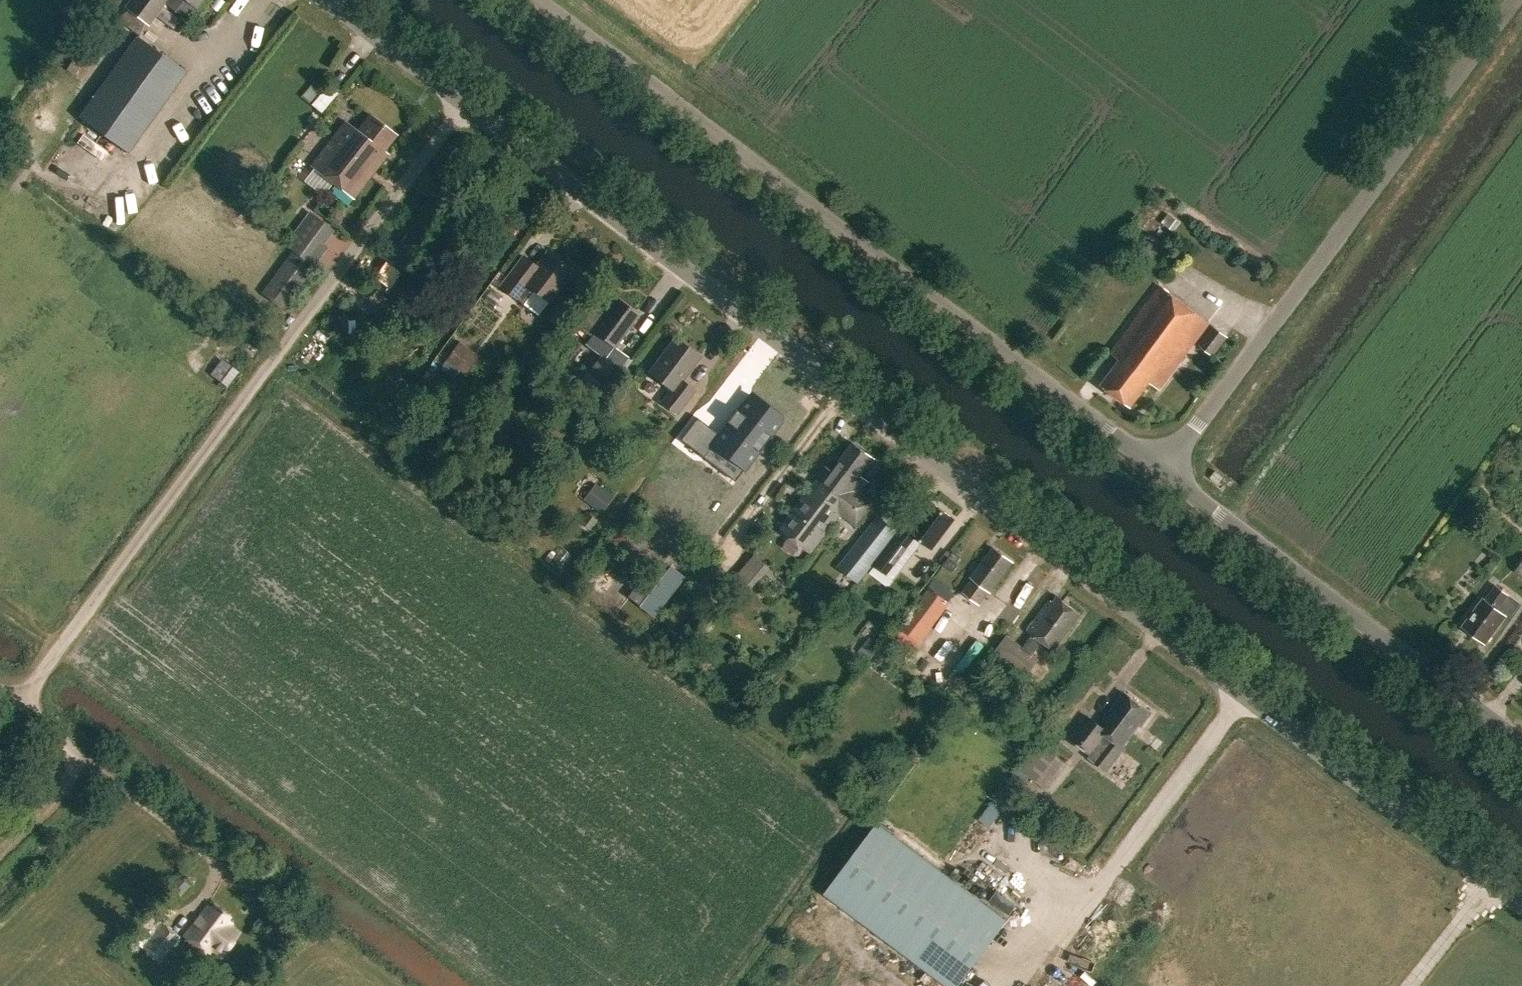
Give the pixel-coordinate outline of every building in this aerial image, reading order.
[(163,1),(173,8),(179,0),(131,0),(125,9),(146,24),(163,1)] [(78,116),(128,152),(186,70),(136,34),(78,116)] [(325,95),(308,116),(320,125),(336,104),(325,95)] [(345,120),(311,164),(353,197),(387,152),(383,149),(395,134),(369,113),(356,129),(345,120)] [(160,169),(149,174),(154,187),(165,182),(160,169)] [(318,213),(331,206),(315,179),(303,186),(318,213)] [(371,273),(394,290),(405,274),(396,268),(410,250),(430,265),(449,240),(445,236),(458,219),(431,199),(399,242),(385,260),(382,258),(371,273)] [(261,291),(283,307),(311,269),(312,269),(315,265),(309,260),(333,229),(308,210),(284,243),(292,250),(261,291)] [(499,285),(515,297),(522,302),(522,301),(538,312),(547,300),(548,301),(571,269),(546,250),(535,265),(522,255),(499,285)] [(1149,381),(1159,389),(1209,322),(1160,285),(1110,352),(1120,360),(1102,384),(1131,406),(1149,381)] [(592,330),(614,346),(638,314),(615,297),(603,313),(590,303),(576,323),(589,334),(592,330)] [(1201,346),(1212,356),(1227,335),(1216,327),(1201,346)] [(661,400),(676,412),(693,389),(681,380),(699,355),(674,336),(648,371),(670,388),(661,400)] [(459,339),(439,366),(453,376),(459,368),(465,372),(478,353),(459,339)] [(580,378),(595,389),(600,382),(605,385),(618,369),(599,354),(580,378)] [(222,361),(210,376),(227,389),(238,373),(222,361)] [(679,439),(703,458),(714,444),(744,467),(757,451),(758,450),(761,453),(772,438),(769,436),(781,419),(750,395),(738,411),(735,408),(725,421),(728,423),(724,429),(719,435),(696,417),(679,439)] [(873,458),(853,443),(832,470),(826,466),(779,527),(811,551),(841,512),(855,523),(872,501),(859,491),(868,480),(860,474),(873,458)] [(585,501),(600,512),(612,497),(597,485),(585,501)] [(931,547),(953,518),(932,502),(910,531),(902,525),(880,555),(894,566),(917,536),(931,547)] [(579,522),(590,530),(597,520),(586,512),(579,522)] [(857,581),(885,546),(866,532),(850,551),(855,555),(843,570),(857,581)] [(964,592),(975,600),(985,587),(990,591),(1012,561),(993,547),(971,576),(973,578),(964,592)] [(945,566),(954,573),(961,564),(958,561),(962,556),(956,551),(945,566)] [(760,578),(768,568),(752,555),(744,565),(760,578)] [(1514,570),(1521,576),(1521,560),(1514,570)] [(670,566),(639,606),(653,617),(684,577),(670,566)] [(910,612),(930,627),(954,594),(935,580),(910,612)] [(1463,626),(1484,642),(1503,616),(1508,620),(1520,603),(1495,583),(1483,598),(1484,598),(1463,626)] [(1049,602),(1028,630),(1033,634),(1023,648),(1007,636),(996,651),(1026,673),(1037,659),(1031,654),(1042,639),(1054,648),(1079,614),(1057,598),(1052,604),(1049,602)] [(973,685),(987,695),(995,684),(980,674),(973,685)] [(982,695),(974,689),(960,708),(968,714),(982,695)] [(1069,738),(1091,754),(1089,757),(1106,770),(1124,747),(1121,745),(1138,723),(1140,725),(1150,712),(1124,692),(1099,725),(1086,715),(1069,738)] [(1018,768),(1035,781),(1055,755),(1038,742),(1018,768)] [(997,820),(1017,784),(1004,777),(984,813),(997,820)] [(948,985),(957,985),(1007,920),(878,823),(825,894),(948,985)] [(211,949),(220,955),(238,931),(230,925),(231,923),(226,920),(229,916),(213,904),(209,909),(206,906),(184,936),(207,954),(211,949)] [(160,922),(141,947),(159,961),(179,935),(160,922)]
